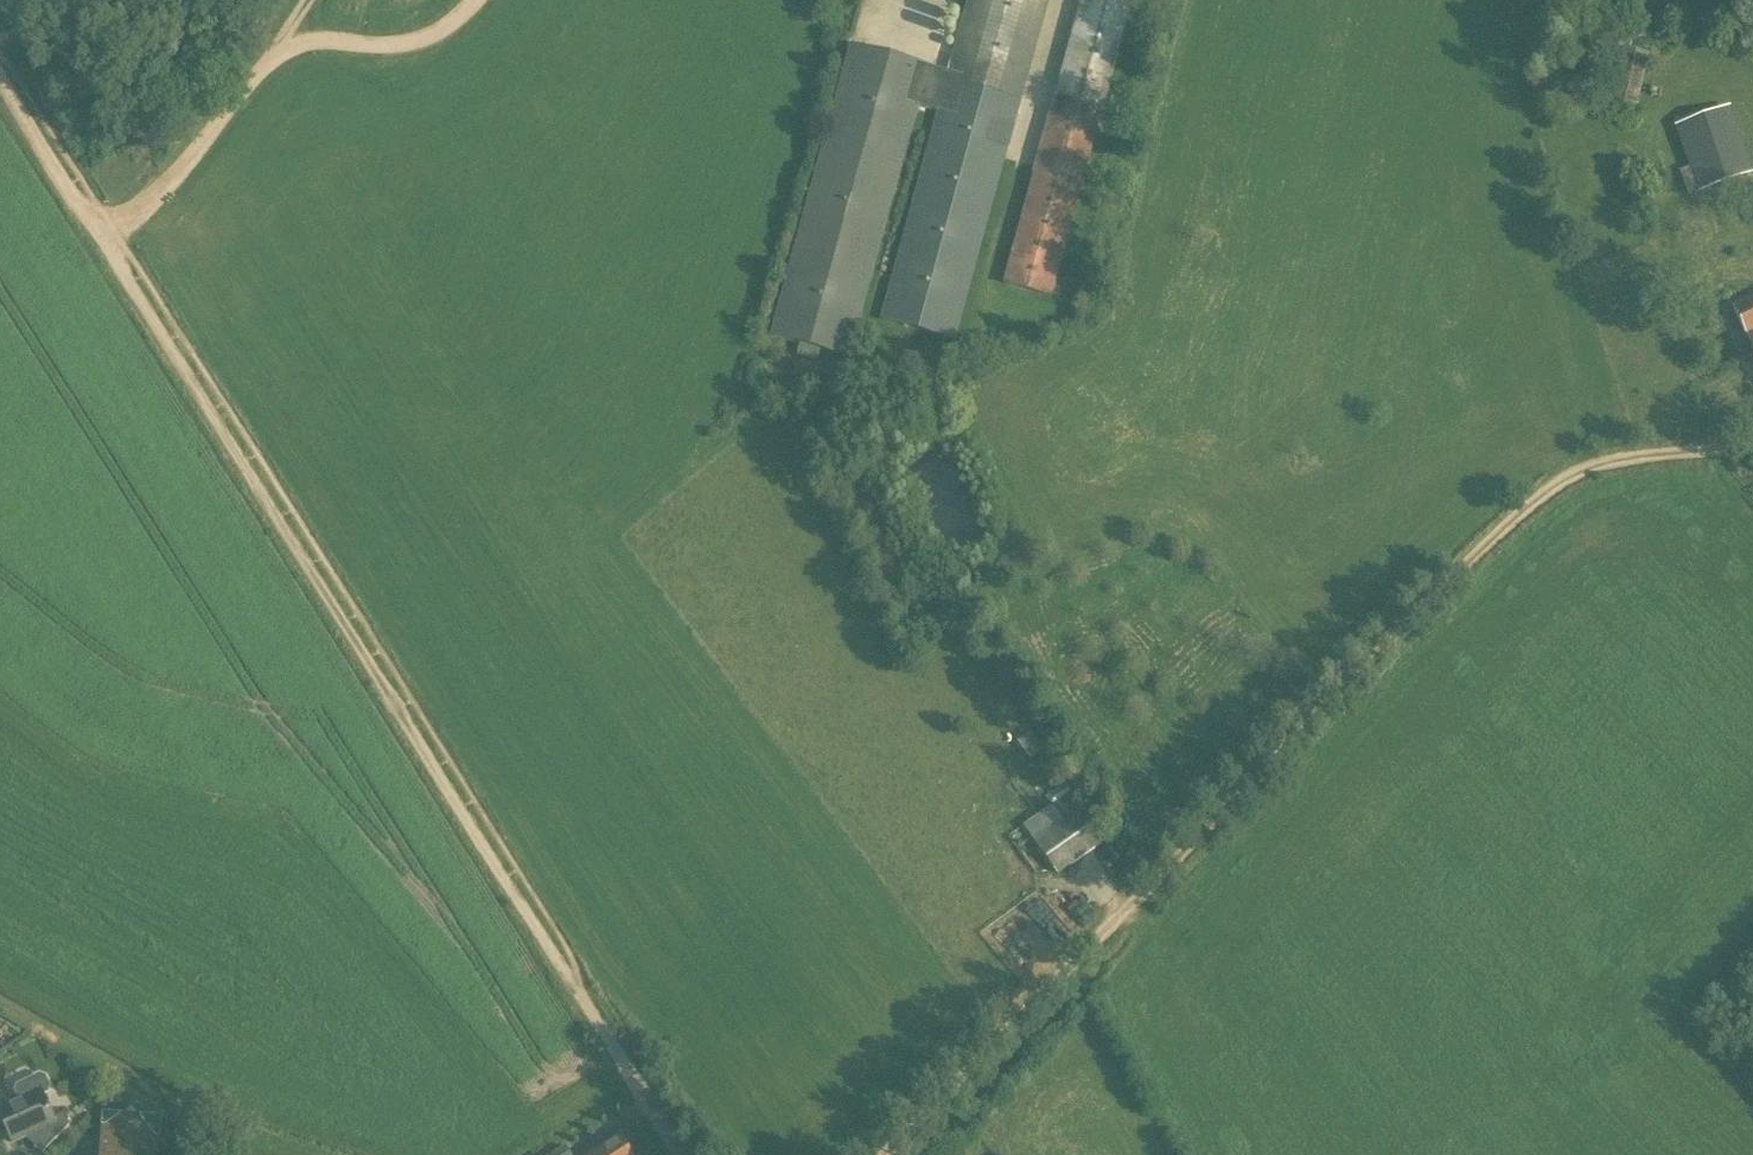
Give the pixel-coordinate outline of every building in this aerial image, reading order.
[(946,79),(947,79),(939,112),(881,319),(954,339),(1022,100),(1021,99),(1048,0),(968,0),(948,72),(946,79)] [(1052,296),(1132,0),(1082,0),(1004,282),(1052,296)] [(1657,15),(1624,8),(1604,101),(1637,108),(1649,53),(1635,50),(1638,37),(1651,40),(1657,15)] [(918,106),(939,112),(947,79),(946,79),(948,72),(920,64),(920,63),(852,44),(851,44),(770,337),(799,345),(820,351),(849,359),(918,106)] [(1729,106),(1675,125),(1698,192),(1752,173),(1729,106)] [(1752,348),(1752,298),(1734,307),(1752,348)] [(1031,731),(1018,741),(1028,755),(1041,746),(1031,731)] [(1107,840),(1072,792),(1024,826),(1059,874),(1107,840)] [(39,1073),(17,1084),(14,1089),(19,1100),(0,1109),(0,1115),(13,1142),(44,1128),(56,1139),(70,1124),(64,1112),(53,1117),(43,1096),(47,1094),(50,1086),(45,1076),(39,1073)] [(149,1148),(159,1141),(133,1105),(103,1127),(115,1144),(102,1153),(103,1154),(154,1154),(149,1148)] [(620,1138),(593,1154),(631,1154),(620,1138)]
